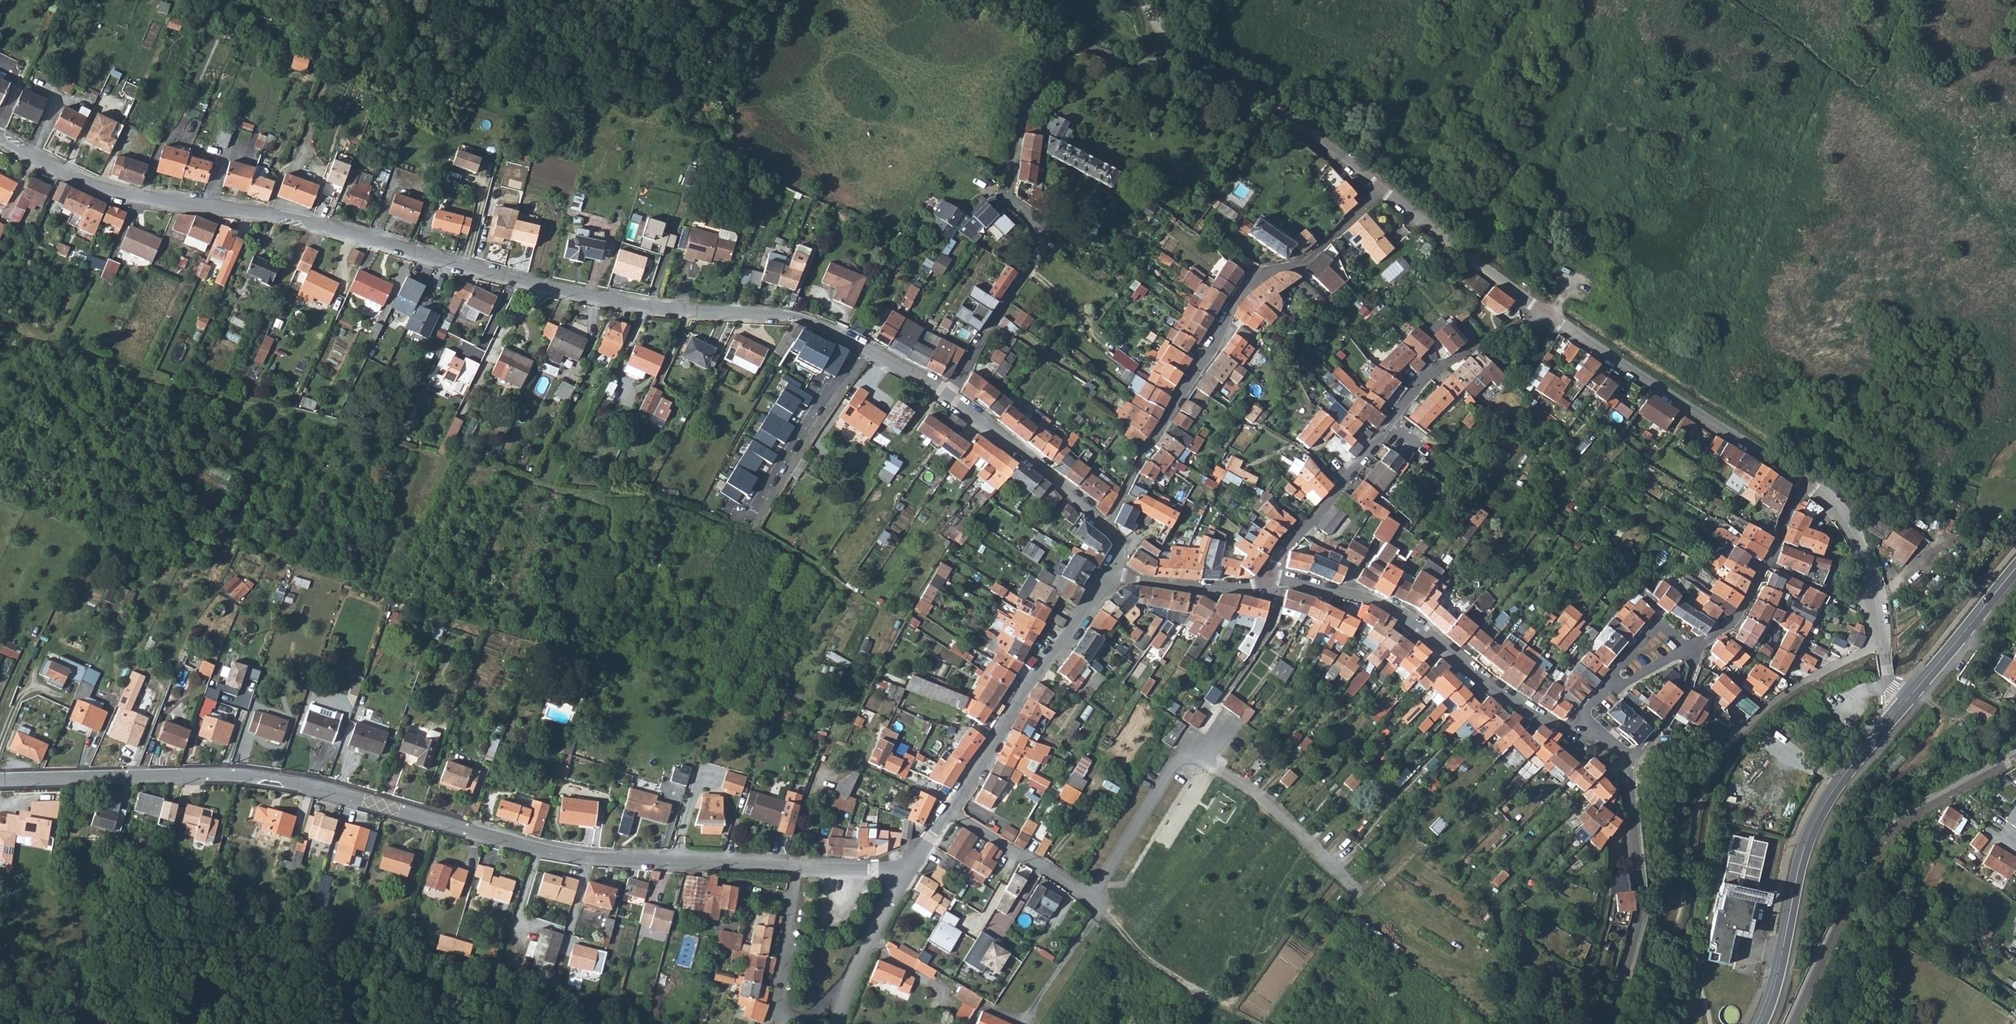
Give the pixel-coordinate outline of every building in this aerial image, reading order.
[(292,68),(308,70),(311,51),(295,49),(292,68)] [(3,105),(14,81),(0,76),(0,104),(3,105)] [(64,77),(59,88),(67,91),(71,80),(64,77)] [(21,87),(12,110),(35,120),(45,97),(21,87)] [(1229,96),(1227,99),(1225,106),(1235,109),(1238,101),(1229,96)] [(62,105),(54,127),(75,137),(85,115),(62,105)] [(96,113),(84,142),(111,153),(112,150),(122,124),(96,113)] [(1047,155),(1048,156),(1112,190),(1122,172),(1122,171),(1068,142),(1063,139),(1070,125),(1059,119),(1057,122),(1048,121),(1046,138),(1048,138),(1047,155)] [(1075,128),(1070,125),(1063,139),(1068,142),(1075,128)] [(225,140),(235,144),(241,130),(230,126),(225,140)] [(1026,126),(1018,182),(1020,183),(1035,188),(1042,139),(1039,129),(1026,126)] [(255,145),(271,150),(275,136),(260,132),(255,145)] [(175,169),(189,174),(197,154),(199,148),(185,143),(183,147),(173,143),(164,167),(174,171),(175,169)] [(484,155),(460,149),(457,164),(481,169),(484,155)] [(151,165),(121,154),(114,171),(123,175),(122,177),(144,186),(151,165)] [(197,154),(189,174),(211,182),(218,162),(197,154)] [(332,159),(324,181),(340,187),(348,164),(332,159)] [(221,183),(245,191),(251,174),(253,168),(230,160),(221,183)] [(1319,178),(1327,189),(1339,177),(1335,172),(1330,166),(1319,178)] [(353,170),(349,180),(356,182),(358,171),(353,170)] [(7,201),(17,182),(0,172),(0,197),(7,201)] [(285,172),(276,194),(310,207),(318,185),(285,172)] [(245,191),(244,193),(268,200),(273,180),(251,174),(245,191)] [(33,175),(20,199),(35,207),(38,203),(43,205),(52,185),(33,175)] [(1341,211),(1345,215),(1355,205),(1350,199),(1354,195),(1343,181),(1339,177),(1327,189),(1330,192),(1327,195),(1341,211)] [(84,190),(63,181),(56,197),(62,200),(61,204),(76,211),(76,210),(84,190)] [(373,186),(356,182),(352,195),(349,195),(347,202),(367,207),(373,186)] [(76,210),(76,211),(87,216),(83,226),(97,233),(108,209),(94,203),(97,196),(96,196),(84,190),(76,210)] [(1036,191),(1027,205),(1034,210),(1042,196),(1040,194),(1036,191)] [(423,202),(408,197),(396,194),(391,212),(401,215),(416,220),(419,221),(422,208),(423,202)] [(97,196),(94,203),(108,209),(111,203),(97,196)] [(1042,196),(1034,210),(1047,218),(1055,205),(1042,196)] [(978,208),(970,217),(982,230),(988,224),(1001,237),(1010,227),(1000,216),(997,219),(995,217),(986,208),(995,199),(994,197),(987,199),(978,208)] [(1216,197),(1212,204),(1235,220),(1240,213),(1216,197)] [(954,232),(966,220),(962,217),(938,201),(936,205),(933,204),(930,208),(932,211),(929,214),(931,216),(935,218),(928,227),(947,241),(948,240),(953,231),(954,232)] [(18,202),(10,218),(19,222),(27,207),(18,202)] [(120,232),(130,211),(113,203),(105,218),(118,224),(116,229),(120,232)] [(506,214),(508,205),(500,203),(498,212),(506,214)] [(962,217),(966,220),(970,217),(978,208),(971,203),(962,217)] [(520,218),(522,208),(508,205),(506,214),(498,212),(495,223),(499,224),(496,235),(507,238),(508,234),(515,236),(516,232),(519,221),(520,218)] [(438,207),(433,224),(460,231),(461,229),(469,231),(470,227),(473,218),(473,217),(438,207)] [(72,213),(68,222),(78,226),(82,218),(72,213)] [(186,214),(178,229),(191,234),(200,215),(186,214)] [(651,214),(642,243),(653,247),(655,240),(662,243),(660,250),(665,252),(673,230),(669,229),(668,231),(666,230),(669,219),(662,216),(662,218),(651,214)] [(200,215),(191,234),(213,244),(222,224),(200,215)] [(1368,221),(1361,215),(1345,229),(1350,235),(1345,239),(1353,247),(1358,243),(1377,262),(1393,247),(1380,235),(1382,233),(1369,220),(1368,221)] [(516,232),(515,236),(530,240),(529,243),(537,245),(542,223),(520,218),(519,221),(516,232)] [(1282,260),(1284,261),(1295,246),(1259,220),(1254,226),(1245,221),(1240,229),(1274,254),(1282,260)] [(123,245),(133,249),(143,227),(134,223),(123,245)] [(573,245),(567,244),(565,255),(570,256),(570,258),(579,259),(580,254),(603,258),(606,239),(598,238),(600,229),(577,225),(576,232),(573,245)] [(218,242),(211,254),(214,256),(229,262),(221,278),(227,281),(246,240),(240,237),(242,232),(226,226),(218,242)] [(697,226),(687,256),(698,260),(699,257),(714,263),(716,255),(733,261),(739,244),(736,243),(722,238),(723,235),(697,226)] [(143,227),(133,249),(156,259),(166,237),(143,227)] [(569,230),(567,244),(573,245),(576,232),(569,230)] [(723,235),(722,238),(736,243),(737,238),(736,235),(724,231),(723,235)] [(1299,237),(1293,241),(1295,246),(1301,254),(1302,254),(1313,245),(1315,244),(1307,231),(1299,237)] [(650,254),(623,246),(615,269),(643,277),(650,254)] [(307,247),(296,270),(307,275),(309,270),(311,266),(317,255),(318,253),(307,247)] [(793,291),(792,295),(797,296),(814,249),(810,247),(809,252),(793,291)] [(783,267),(777,286),(793,291),(809,252),(797,248),(789,270),(783,267)] [(88,250),(83,261),(90,263),(95,253),(88,250)] [(358,250),(353,260),(362,265),(368,254),(358,250)] [(751,284),(758,287),(760,284),(761,280),(777,286),(783,267),(780,266),(784,255),(772,250),(764,272),(755,269),(751,284)] [(1162,252),(1157,260),(1168,268),(1171,264),(1178,269),(1181,266),(1162,252)] [(95,253),(90,263),(94,265),(102,268),(106,259),(95,253)] [(1321,254),(1305,272),(1316,282),(1332,265),(1321,254)] [(106,259),(102,268),(100,273),(111,279),(120,261),(109,255),(106,259)] [(256,255),(249,271),(264,278),(262,281),(272,286),(281,266),(256,255)] [(939,255),(931,270),(940,275),(949,259),(939,255)] [(200,258),(194,270),(201,274),(202,271),(207,262),(200,258)] [(1018,269),(1006,259),(1000,267),(1012,276),(1018,269)] [(1247,261),(1243,267),(1250,272),(1251,271),(1253,266),(1247,261)] [(207,262),(202,271),(209,274),(213,265),(210,263),(207,262)] [(845,290),(838,304),(851,311),(867,280),(832,262),(822,281),(830,285),(831,282),(839,286),(845,290)] [(1209,279),(1204,285),(1225,297),(1226,298),(1240,274),(1225,263),(1214,281),(1209,279)] [(1183,267),(1176,280),(1196,293),(1194,296),(1218,308),(1225,297),(1204,285),(1201,283),(1201,281),(1189,272),(1183,267)] [(1192,267),(1189,272),(1201,281),(1204,276),(1192,267)] [(362,271),(353,288),(366,295),(376,276),(363,269),(362,271)] [(1002,269),(988,294),(998,302),(1013,277),(1002,269)] [(307,275),(299,291),(313,298),(327,305),(337,285),(309,270),(307,275)] [(1327,270),(1316,282),(1329,294),(1340,282),(1327,270)] [(1488,285),(1471,272),(1464,283),(1481,295),(1488,285)] [(1274,277),(1270,280),(1284,290),(1297,280),(1293,276),(1289,275),(1282,274),(1274,277)] [(376,276),(366,295),(385,305),(396,286),(376,276)] [(408,276),(390,306),(410,317),(426,283),(422,280),(420,283),(408,276)] [(465,313),(479,320),(483,310),(491,314),(500,297),(465,279),(446,315),(454,319),(466,297),(472,300),(465,313)] [(1255,288),(1246,296),(1276,317),(1279,313),(1280,312),(1281,306),(1280,300),(1276,295),(1284,290),(1270,280),(1269,279),(1258,285),(1255,288)] [(1130,290),(1135,293),(1140,287),(1140,286),(1135,282),(1130,290)] [(1340,282),(1329,294),(1332,297),(1346,287),(1340,282)] [(962,305),(956,316),(979,330),(998,302),(988,294),(974,285),(967,296),(979,303),(973,313),(962,305)] [(839,286),(831,301),(838,304),(845,290),(839,286)] [(1148,292),(1140,287),(1135,293),(1133,295),(1137,298),(1139,295),(1143,298),(1148,292)] [(1492,288),(1479,303),(1496,315),(1501,309),(1505,312),(1512,303),(1492,288)] [(299,291),(297,296),(311,303),(313,298),(299,291)] [(1176,296),(1190,306),(1212,319),(1218,308),(1194,296),(1188,293),(1187,296),(1179,292),(1176,296)] [(1309,302),(1318,312),(1325,305),(1317,295),(1309,302)] [(1246,296),(1238,309),(1263,322),(1269,326),(1277,318),(1276,317),(1246,296)] [(367,299),(365,305),(379,311),(382,305),(367,299)] [(237,300),(231,309),(244,317),(249,309),(237,300)] [(906,300),(902,307),(908,310),(912,303),(906,300)] [(1190,306),(1183,316),(1205,331),(1212,319),(1190,306)] [(415,313),(409,327),(430,337),(440,315),(422,307),(419,315),(415,313)] [(1238,309),(1234,318),(1247,325),(1247,324),(1256,329),(1258,326),(1260,327),(1263,322),(1238,309)] [(209,314),(202,310),(198,318),(205,322),(209,314)] [(1020,312),(1012,323),(1024,331),(1032,319),(1020,312)] [(890,313),(873,341),(886,348),(895,333),(899,325),(902,320),(890,313)] [(1287,322),(1279,313),(1276,317),(1277,318),(1284,325),(1287,322)] [(446,315),(441,325),(449,329),(454,319),(446,315)] [(1172,329),(1167,338),(1173,341),(1171,344),(1187,353),(1193,343),(1196,345),(1205,331),(1183,316),(1174,330),(1172,329)] [(859,317),(849,331),(861,336),(869,323),(859,317)] [(541,333),(550,338),(558,324),(547,319),(541,333)] [(598,350),(615,359),(631,327),(622,323),(621,324),(613,320),(598,350)] [(895,333),(886,348),(906,358),(921,331),(911,325),(902,320),(899,325),(895,333)] [(938,328),(947,332),(952,325),(943,320),(938,328)] [(369,335),(375,338),(382,325),(376,322),(369,335)] [(791,324),(773,353),(782,358),(788,349),(802,329),(791,323),(791,324)] [(550,338),(547,343),(543,352),(557,359),(561,351),(575,358),(585,338),(558,324),(550,338)] [(1444,325),(1433,336),(1449,356),(1462,346),(1453,336),(1448,329),(1444,325)] [(1452,325),(1448,329),(1453,336),(1462,346),(1465,343),(1452,325)] [(1239,327),(1219,353),(1231,361),(1240,367),(1247,357),(1240,353),(1253,335),(1239,327)] [(788,349),(798,354),(794,362),(819,375),(821,372),(834,378),(847,351),(833,345),(832,347),(808,335),(809,333),(802,329),(788,349)] [(1414,329),(1401,344),(1417,359),(1418,360),(1431,344),(1414,329)] [(921,331),(906,358),(924,368),(940,341),(921,331)] [(697,332),(686,351),(708,364),(719,345),(697,332)] [(736,333),(729,347),(736,350),(734,354),(759,366),(769,348),(736,333)] [(273,339),(265,335),(264,337),(259,347),(267,351),(273,339)] [(940,341),(924,368),(939,376),(948,361),(955,365),(963,353),(942,342),(940,341)] [(467,382),(478,361),(465,354),(462,358),(452,353),(455,349),(445,344),(431,370),(441,375),(442,372),(452,378),(454,375),(467,382)] [(1401,344),(1376,369),(1397,383),(1401,386),(1405,380),(1398,374),(1406,365),(1417,373),(1424,365),(1418,360),(1417,359),(1401,344)] [(1570,344),(1561,356),(1570,363),(1579,350),(1570,344)] [(1168,345),(1157,364),(1163,367),(1165,364),(1181,374),(1190,358),(1168,345)] [(637,346),(627,365),(644,375),(654,379),(664,361),(637,346)] [(267,351),(259,347),(253,359),(261,363),(267,351)] [(501,347),(488,371),(516,385),(530,359),(516,351),(514,354),(501,347)] [(1292,347),(1287,353),(1293,359),(1298,353),(1292,347)] [(1319,347),(1310,358),(1316,363),(1325,352),(1319,347)] [(1117,349),(1111,359),(1131,373),(1137,364),(1130,359),(1117,349)] [(1147,349),(1143,355),(1152,361),(1156,354),(1147,349)] [(988,362),(997,368),(1003,357),(995,352),(988,362)] [(1231,361),(1219,353),(1197,389),(1209,397),(1218,383),(1223,386),(1228,378),(1239,385),(1248,372),(1240,367),(1231,361)] [(1547,353),(1542,360),(1547,363),(1552,356),(1547,353)] [(1479,354),(1471,361),(1476,366),(1483,358),(1479,354)] [(997,368),(994,372),(1002,378),(1013,362),(1005,356),(1003,357),(997,368)] [(1468,358),(1449,376),(1463,389),(1469,397),(1470,397),(1488,380),(1492,384),(1501,375),(1496,371),(1495,369),(1493,367),(1483,358),(1476,366),(1471,361),(1468,358)] [(1587,379),(1588,380),(1598,366),(1587,358),(1573,376),(1583,384),(1587,379)] [(948,361),(939,376),(946,380),(955,365),(948,361)] [(1528,380),(1539,388),(1550,373),(1552,370),(1540,362),(1528,380)] [(1157,364),(1152,374),(1158,377),(1163,367),(1157,364)] [(1163,367),(1158,377),(1175,387),(1181,374),(1165,364),(1163,367)] [(627,365),(623,372),(641,381),(644,375),(627,365)] [(1598,366),(1588,380),(1598,388),(1608,374),(1598,366)] [(1374,382),(1367,394),(1382,405),(1397,383),(1376,369),(1373,367),(1367,377),(1374,382)] [(1335,369),(1329,376),(1337,383),(1344,389),(1348,394),(1376,413),(1382,405),(1367,394),(1362,389),(1360,387),(1357,390),(1353,387),(1352,383),(1335,369)] [(1538,389),(1556,402),(1558,403),(1564,393),(1572,380),(1569,378),(1567,377),(1563,382),(1550,373),(1539,388),(1538,389)] [(558,374),(551,388),(564,396),(571,382),(558,374)] [(971,374),(958,393),(971,402),(974,398),(976,400),(985,385),(971,374)] [(1152,374),(1146,383),(1152,387),(1158,377),(1152,374)] [(1598,388),(1593,395),(1603,403),(1616,388),(1611,384),(1614,379),(1608,374),(1598,388)] [(1503,377),(1501,375),(1492,384),(1494,386),(1503,377)] [(1463,389),(1449,376),(1427,399),(1440,412),(1463,389)] [(1158,377),(1152,387),(1169,398),(1175,387),(1158,377)] [(1374,382),(1368,378),(1362,389),(1367,394),(1374,382)] [(1142,380),(1135,393),(1162,411),(1169,398),(1152,387),(1146,383),(1142,380)] [(908,382),(902,390),(911,396),(921,405),(928,397),(928,396),(908,382)] [(1344,389),(1337,383),(1332,389),(1339,395),(1344,389)] [(786,384),(752,439),(770,450),(775,441),(782,445),(793,429),(785,424),(798,403),(805,408),(811,399),(786,384)] [(986,408),(998,395),(985,385),(976,400),(986,408)] [(861,402),(862,400),(867,393),(858,387),(837,417),(868,439),(884,415),(870,406),(868,408),(861,402)] [(648,389),(634,416),(645,422),(646,419),(657,425),(658,423),(661,424),(667,414),(665,413),(668,406),(666,405),(668,401),(648,389)] [(1135,393),(1130,404),(1155,423),(1162,411),(1135,393)] [(1564,393),(1558,403),(1560,405),(1568,395),(1564,393)] [(1352,406),(1346,414),(1360,425),(1363,421),(1374,429),(1383,418),(1376,413),(1348,394),(1343,400),(1352,406)] [(1011,406),(1006,402),(998,395),(986,408),(998,418),(1008,407),(1009,408),(1011,406)] [(1651,395),(1638,412),(1653,423),(1655,421),(1667,429),(1679,413),(1651,395)] [(1330,406),(1323,415),(1350,439),(1360,425),(1346,414),(1332,403),(1333,402),(1328,396),(1325,401),(1330,406)] [(1469,397),(1465,402),(1473,411),(1474,409),(1477,406),(1470,397),(1469,397)] [(306,406),(314,409),(317,402),(308,399),(306,406)] [(1440,412),(1427,399),(1408,419),(1423,431),(1440,412)] [(1188,400),(1181,411),(1194,418),(1200,408),(1188,400)] [(896,401),(881,424),(897,434),(912,413),(896,401)] [(1127,402),(1120,418),(1125,422),(1132,426),(1134,428),(1146,438),(1155,423),(1130,404),(1127,402)] [(1253,406),(1246,417),(1253,422),(1254,420),(1261,411),(1253,406)] [(998,418),(995,421),(1025,444),(1025,443),(1037,428),(1041,424),(1045,418),(1036,411),(1033,415),(1033,416),(1028,423),(1009,408),(1008,407),(998,418)] [(1473,411),(1462,422),(1464,424),(1466,423),(1471,417),(1476,422),(1482,417),(1474,409),(1473,411)] [(1261,411),(1254,420),(1260,424),(1267,414),(1261,410),(1261,411)] [(1319,412),(1306,428),(1320,438),(1327,429),(1334,434),(1352,448),(1348,453),(1356,459),(1363,449),(1350,439),(1323,415),(1319,412)] [(450,414),(432,447),(442,450),(458,419),(450,414)] [(916,430),(937,446),(957,419),(951,414),(942,427),(926,415),(916,430)] [(1179,414),(1173,423),(1187,432),(1192,422),(1179,414)] [(1423,431),(1408,419),(1405,416),(1402,419),(1404,421),(1399,428),(1409,435),(1410,434),(1427,447),(1434,439),(1423,431)] [(1476,422),(1471,417),(1466,423),(1471,428),(1476,422)] [(1685,417),(1677,427),(1684,431),(1690,421),(1685,417)] [(1045,418),(1041,424),(1052,433),(1057,427),(1045,418)] [(957,419),(937,446),(956,461),(966,446),(955,437),(964,425),(957,419)] [(1690,421),(1684,431),(1689,435),(1696,425),(1690,421)] [(1041,424),(1037,428),(1049,437),(1052,434),(1052,433),(1041,424)] [(1174,427),(1168,438),(1187,449),(1193,440),(1174,427)] [(1037,428),(1025,443),(1055,465),(1066,451),(1068,449),(1078,437),(1074,434),(1064,446),(1060,443),(1062,442),(1052,434),(1049,437),(1037,428)] [(1134,428),(1127,437),(1139,447),(1146,438),(1134,428)] [(1306,428),(1296,441),(1310,451),(1320,438),(1306,428)] [(1327,429),(1320,438),(1327,444),(1334,434),(1327,429)] [(1391,433),(1381,444),(1389,450),(1408,465),(1414,453),(1391,433)] [(995,450),(975,435),(966,446),(956,461),(947,473),(961,482),(973,464),(978,468),(983,461),(986,463),(995,450)] [(1164,435),(1155,447),(1159,450),(1174,459),(1182,464),(1184,461),(1178,457),(1182,452),(1187,455),(1193,456),(1194,454),(1187,449),(1168,438),(1164,435)] [(1731,467),(1739,453),(1725,444),(1715,437),(1707,448),(1718,455),(1716,458),(1731,467)] [(1193,440),(1187,449),(1194,454),(1200,445),(1193,440)] [(751,442),(719,494),(735,504),(741,494),(745,497),(756,481),(751,478),(761,461),(770,466),(776,457),(751,442)] [(1075,459),(1062,477),(1076,489),(1087,474),(1081,470),(1095,451),(1087,444),(1080,454),(1075,459)] [(1492,445),(1488,450),(1506,461),(1509,456),(1492,445)] [(986,463),(976,476),(984,481),(994,470),(998,472),(1007,459),(995,450),(986,463)] [(1174,459),(1159,450),(1148,463),(1158,472),(1169,481),(1173,475),(1173,474),(1176,470),(1183,474),(1187,467),(1182,464),(1174,459)] [(1389,450),(1380,462),(1380,463),(1397,476),(1399,477),(1408,465),(1389,450)] [(1075,459),(1066,451),(1055,465),(1052,469),(1062,477),(1075,459)] [(1731,467),(1727,475),(1740,484),(1743,485),(1755,463),(1739,453),(1731,467)] [(887,455),(876,471),(884,476),(888,472),(893,475),(900,463),(887,455)] [(1231,457),(1224,471),(1254,487),(1257,479),(1238,469),(1241,463),(1231,457)] [(1298,474),(1304,464),(1296,458),(1289,468),(1298,474)] [(994,470),(984,481),(988,485),(996,490),(1016,466),(1007,459),(998,472),(994,470)] [(1419,459),(1415,466),(1422,471),(1427,464),(1419,459)] [(1297,475),(1297,476),(1307,486),(1318,474),(1306,461),(1304,464),(1298,474),(1297,475)] [(1145,464),(1138,475),(1153,483),(1159,486),(1161,481),(1156,477),(1158,472),(1148,463),(1146,462),(1145,464)] [(1380,463),(1364,484),(1377,494),(1379,497),(1397,476),(1380,463)] [(1755,463),(1743,485),(1740,484),(1735,492),(1755,506),(1759,500),(1763,493),(1766,488),(1774,475),(1755,463)] [(1016,466),(996,490),(1003,495),(1012,482),(1028,494),(1039,480),(1017,464),(1016,466)] [(1214,467),(1210,475),(1219,481),(1224,473),(1219,470),(1214,467)] [(1087,474),(1076,489),(1096,505),(1106,487),(1096,481),(1087,474)] [(1307,497),(1316,507),(1333,488),(1318,474),(1307,486),(1297,476),(1289,482),(1288,484),(1296,491),(1293,495),(1300,502),(1305,497),(1305,498),(1307,497)] [(1100,475),(1096,481),(1106,487),(1109,481),(1100,475)] [(1138,475),(1133,485),(1142,492),(1137,501),(1132,509),(1148,517),(1156,503),(1160,496),(1156,494),(1152,501),(1145,497),(1153,483),(1138,475)] [(1774,475),(1766,488),(1784,499),(1790,486),(1774,475)] [(1039,480),(1028,494),(1037,500),(1048,486),(1039,480)] [(1109,481),(1106,487),(1116,495),(1119,489),(1109,481)] [(1364,484),(1351,499),(1360,506),(1366,512),(1370,514),(1377,519),(1382,523),(1385,517),(1386,515),(1382,512),(1382,511),(1369,503),(1377,494),(1364,484)] [(988,485),(980,496),(987,501),(996,490),(988,485)] [(1133,485),(1128,496),(1137,501),(1142,492),(1133,485)] [(1048,486),(1037,500),(1051,511),(1059,499),(1048,486)] [(1096,505),(1095,508),(1103,517),(1116,495),(1106,487),(1096,505)] [(1261,492),(1251,510),(1269,522),(1284,532),(1295,521),(1281,510),(1277,514),(1266,504),(1271,499),(1272,498),(1263,492),(1261,492)] [(1763,493),(1759,500),(1772,509),(1770,514),(1776,517),(1781,505),(1763,493)] [(1128,496),(1123,505),(1131,511),(1132,509),(1137,501),(1128,496)] [(1281,510),(1271,499),(1266,504),(1277,514),(1281,510)] [(1788,529),(1782,544),(1795,548),(1796,546),(1805,530),(1809,521),(1823,510),(1823,509),(1809,500),(1806,504),(1804,508),(1801,507),(1798,506),(1795,512),(1794,512),(1787,528),(1788,529)] [(1148,517),(1144,525),(1149,527),(1153,520),(1164,526),(1155,542),(1162,546),(1183,506),(1177,503),(1172,511),(1156,503),(1148,517)] [(1114,522),(1114,523),(1131,534),(1135,528),(1131,526),(1135,519),(1138,515),(1131,511),(1123,505),(1114,522)] [(1065,506),(1061,512),(1067,516),(1071,511),(1065,506)] [(1875,506),(1861,528),(1881,542),(1896,520),(1875,506)] [(1333,508),(1317,528),(1329,538),(1346,516),(1333,508)] [(1061,512),(1059,515),(1066,521),(1060,529),(1066,534),(1067,532),(1077,519),(1072,510),(1071,511),(1067,516),(1061,512)] [(1480,510),(1471,522),(1478,528),(1484,519),(1486,516),(1480,510)] [(1736,516),(1728,512),(1725,518),(1733,522),(1736,516)] [(1077,519),(1067,532),(1083,542),(1087,545),(1103,556),(1109,547),(1103,539),(1084,523),(1083,516),(1080,514),(1077,519)] [(1248,515),(1245,520),(1251,524),(1255,519),(1248,515)] [(1397,525),(1385,517),(1382,523),(1374,538),(1379,541),(1381,538),(1385,537),(1389,539),(1397,525)] [(1896,520),(1881,542),(1908,559),(1923,538),(1913,532),(1896,520)] [(1269,522),(1261,531),(1275,541),(1284,532),(1269,522)] [(1235,537),(1239,540),(1265,557),(1275,541),(1261,531),(1251,524),(1243,535),(1239,532),(1235,537)] [(1748,524),(1740,535),(1766,550),(1773,538),(1771,538),(1748,524)] [(957,525),(949,534),(961,545),(969,535),(957,525)] [(1495,529),(1490,536),(1497,542),(1502,536),(1495,529)] [(1715,530),(1713,533),(1726,542),(1727,542),(1732,535),(1738,539),(1733,548),(1749,558),(1750,556),(1759,562),(1766,550),(1740,535),(1728,529),(1724,531),(1721,529),(1719,529),(1717,529),(1716,529),(1715,530)] [(1805,530),(1796,546),(1811,550),(1811,553),(1822,556),(1827,542),(1825,539),(1823,537),(1820,535),(1815,533),(1808,531),(1805,530)] [(1726,542),(1721,550),(1728,554),(1726,558),(1744,568),(1749,558),(1733,548),(1738,539),(1732,535),(1727,542),(1726,542)] [(1058,551),(1060,546),(1047,538),(1045,541),(1047,543),(1046,544),(1058,551)] [(1304,539),(1292,551),(1301,553),(1304,546),(1308,542),(1304,539)] [(1222,559),(1219,574),(1244,578),(1248,578),(1250,577),(1252,578),(1255,575),(1267,558),(1265,557),(1239,540),(1233,550),(1247,555),(1244,560),(1222,559)] [(1186,549),(1181,578),(1200,580),(1200,579),(1206,551),(1208,545),(1210,542),(1203,541),(1200,550),(1186,549)] [(1027,542),(1019,553),(1029,560),(1036,549),(1027,542)] [(1083,542),(1078,550),(1082,553),(1087,545),(1083,542)] [(1141,542),(1138,547),(1158,559),(1159,553),(1141,542)] [(1335,569),(1330,582),(1339,585),(1350,563),(1357,566),(1366,552),(1351,543),(1345,552),(1340,559),(1335,569)] [(1302,557),(1299,571),(1308,573),(1309,573),(1317,548),(1311,544),(1305,558),(1302,557)] [(1073,547),(1069,552),(1094,566),(1097,569),(1104,557),(1103,556),(1087,545),(1082,553),(1078,550),(1073,547)] [(1206,551),(1200,579),(1218,580),(1219,574),(1222,559),(1223,550),(1208,545),(1206,551)] [(1365,570),(1363,569),(1356,582),(1372,592),(1373,591),(1387,566),(1393,557),(1396,552),(1385,545),(1376,557),(1375,556),(1365,570)] [(1138,547),(1135,551),(1156,564),(1157,561),(1158,559),(1138,547)] [(1317,548),(1309,573),(1330,582),(1335,569),(1340,559),(1345,552),(1335,547),(1331,555),(1317,548)] [(1156,564),(1154,574),(1181,578),(1186,549),(1171,548),(1168,562),(1157,561),(1156,564)] [(1807,557),(1781,548),(1777,561),(1776,564),(1783,567),(1784,569),(1786,570),(1788,571),(1790,570),(1803,575),(1802,578),(1820,586),(1832,562),(1811,557),(1807,557)] [(1718,549),(1714,556),(1723,561),(1742,572),(1744,568),(1726,558),(1728,554),(1721,550),(1718,549)] [(1156,564),(1135,551),(1125,566),(1141,572),(1154,574),(1156,564)] [(1069,583),(1080,588),(1094,566),(1069,552),(1067,557),(1070,559),(1065,567),(1059,564),(1053,573),(1059,577),(1069,583)] [(1288,554),(1286,569),(1299,571),(1302,557),(1288,554)] [(1721,566),(1723,561),(1714,556),(1713,556),(1709,564),(1719,569),(1721,566)] [(1427,561),(1419,574),(1436,584),(1442,575),(1444,574),(1430,563),(1427,561)] [(1744,568),(1742,572),(1723,561),(1721,566),(1728,572),(1721,585),(1741,598),(1743,593),(1744,590),(1746,584),(1753,573),(1744,568)] [(931,574),(938,577),(944,567),(938,563),(931,574)] [(1387,566),(1373,591),(1387,599),(1389,596),(1402,603),(1411,588),(1397,581),(1400,576),(1387,566)] [(1041,571),(1036,579),(1060,594),(1062,595),(1069,583),(1059,577),(1056,576),(1055,578),(1051,576),(1041,571)] [(228,583),(234,590),(246,580),(240,573),(228,583)] [(1763,586),(1755,600),(1773,609),(1781,594),(1778,592),(1779,590),(1782,579),(1770,573),(1764,587),(1763,586)] [(928,580),(925,585),(934,590),(940,579),(938,577),(931,574),(928,580)] [(1411,588),(1402,603),(1417,610),(1436,584),(1419,574),(1411,588)] [(1436,584),(1417,610),(1434,625),(1448,605),(1446,603),(1440,610),(1433,604),(1445,589),(1444,588),(1450,580),(1442,575),(1436,584)] [(1782,579),(1779,590),(1794,598),(1797,594),(1802,584),(1784,575),(1782,579)] [(1652,576),(1643,589),(1650,595),(1660,581),(1652,576)] [(1681,578),(1673,589),(1681,595),(1689,584),(1681,578)] [(1036,579),(1025,601),(1034,606),(1036,602),(1051,611),(1056,601),(1060,594),(1036,579)] [(246,580),(234,590),(241,597),(252,587),(246,580)] [(1660,581),(1650,595),(1657,601),(1655,603),(1666,613),(1668,611),(1677,600),(1679,597),(1660,581)] [(1716,582),(1708,592),(1711,595),(1733,610),(1741,598),(1721,585),(1716,582)] [(1062,595),(1060,599),(1074,607),(1084,590),(1080,588),(1069,583),(1062,595)] [(1023,601),(996,584),(991,592),(1002,599),(1003,597),(1021,606),(1017,611),(1044,623),(1051,611),(1036,602),(1034,606),(1025,601),(1024,600),(1023,601)] [(1447,594),(1453,599),(1461,589),(1454,584),(1447,594)] [(1694,607),(1691,611),(1697,614),(1712,625),(1720,614),(1705,604),(1709,598),(1699,591),(1696,589),(1689,584),(1681,595),(1695,605),(1694,607)] [(1794,598),(1793,601),(1815,612),(1821,601),(1823,603),(1825,600),(1827,601),(1829,597),(1808,587),(1802,584),(1797,594),(1794,598)] [(1120,589),(1107,602),(1121,615),(1123,617),(1132,607),(1137,602),(1148,605),(1149,605),(1152,590),(1134,587),(1127,587),(1120,589)] [(1639,600),(1627,614),(1641,624),(1652,611),(1650,609),(1655,603),(1657,601),(1650,595),(1643,589),(1642,589),(1636,597),(1639,600)] [(1149,605),(1149,608),(1153,609),(1168,611),(1171,593),(1152,590),(1149,605)] [(1166,621),(1160,630),(1167,633),(1172,626),(1171,626),(1171,623),(1176,623),(1179,613),(1190,615),(1191,613),(1201,598),(1171,593),(1168,611),(1166,620),(1166,621)] [(1286,593),(1282,608),(1305,615),(1311,600),(1303,597),(1286,593)] [(1193,639),(1177,665),(1187,672),(1221,619),(1228,622),(1238,597),(1220,596),(1214,606),(1204,622),(1200,627),(1193,639)] [(1216,641),(1213,646),(1221,651),(1224,647),(1231,634),(1235,624),(1239,615),(1244,616),(1249,599),(1238,597),(1228,622),(1216,641)] [(1471,604),(1446,636),(1460,648),(1464,642),(1475,628),(1469,623),(1487,605),(1478,597),(1471,604)] [(929,606),(918,598),(913,607),(919,611),(921,607),(927,610),(929,606)] [(1201,598),(1191,613),(1204,622),(1214,606),(1201,598)] [(1249,599),(1244,616),(1250,618),(1255,619),(1261,601),(1249,599)] [(1313,639),(1328,607),(1311,600),(1305,615),(1316,620),(1308,637),(1313,639)] [(1448,605),(1434,625),(1446,636),(1471,604),(1466,600),(1458,610),(1450,603),(1448,605)] [(1677,600),(1668,611),(1678,619),(1687,607),(1677,600)] [(1755,600),(1745,619),(1762,628),(1766,620),(1771,622),(1777,625),(1782,613),(1773,609),(1755,600)] [(1789,600),(1783,611),(1787,613),(1793,601),(1789,600)] [(1261,601),(1255,619),(1264,620),(1267,604),(1268,602),(1261,601)] [(1793,601),(1787,613),(1809,625),(1815,612),(1793,601)] [(1107,602),(1101,611),(1115,622),(1121,615),(1107,602)] [(1368,607),(1360,620),(1365,623),(1369,625),(1379,610),(1369,604),(1368,607)] [(1344,645),(1348,638),(1350,639),(1355,629),(1360,620),(1368,607),(1362,605),(1354,619),(1342,613),(1334,628),(1330,637),(1318,658),(1327,663),(1333,654),(1328,652),(1333,643),(1338,641),(1344,645)] [(1132,607),(1123,617),(1128,622),(1137,612),(1132,607)] [(1328,607),(1313,639),(1310,646),(1316,649),(1324,634),(1327,635),(1331,626),(1334,628),(1342,613),(1328,607)] [(1510,612),(1513,615),(1518,610),(1514,607),(1510,612)] [(1687,607),(1678,619),(1701,636),(1704,637),(1712,625),(1697,614),(1691,611),(1687,607)] [(1000,608),(998,612),(1001,614),(1010,619),(1012,620),(1011,621),(1037,636),(1045,624),(1045,623),(1044,623),(1017,611),(1014,616),(1000,608)] [(1566,608),(1556,622),(1562,626),(1569,630),(1577,619),(1579,616),(1571,610),(1566,608)] [(1153,609),(1152,614),(1156,616),(1164,620),(1166,620),(1168,611),(1153,609)] [(1379,610),(1369,625),(1373,628),(1375,624),(1381,628),(1388,616),(1379,610)] [(1101,611),(1088,631),(1102,642),(1110,648),(1114,643),(1106,637),(1112,628),(1115,622),(1101,611)] [(1782,613),(1777,625),(1788,631),(1803,639),(1810,626),(1809,625),(1787,613),(1783,611),(1782,613)] [(1204,622),(1191,613),(1190,615),(1187,619),(1193,623),(1200,627),(1204,622)] [(993,626),(1001,632),(1030,649),(1037,636),(1011,621),(1012,620),(1010,619),(1001,614),(993,626)] [(1056,614),(1052,621),(1064,628),(1067,621),(1056,614)] [(1475,628),(1464,642),(1481,655),(1492,641),(1509,620),(1501,614),(1493,623),(1496,626),(1493,629),(1492,629),(1486,636),(1476,628),(1475,628)] [(1614,617),(1610,621),(1617,626),(1631,636),(1636,630),(1640,633),(1644,628),(1641,624),(1627,614),(1620,622),(1614,617)] [(1244,619),(1244,616),(1239,615),(1235,624),(1241,625),(1244,619)] [(1156,616),(1154,618),(1155,619),(1160,624),(1164,620),(1156,616)] [(1252,628),(1255,619),(1250,618),(1244,616),(1244,619),(1241,625),(1248,627),(1252,628)] [(1373,628),(1365,638),(1376,647),(1378,645),(1390,630),(1396,621),(1388,616),(1381,628),(1375,624),(1373,628)] [(1155,619),(1149,627),(1154,632),(1160,624),(1155,619)] [(1255,619),(1252,628),(1249,632),(1254,634),(1252,638),(1247,636),(1238,649),(1248,656),(1260,630),(1264,620),(1255,619)] [(1569,630),(1555,648),(1563,654),(1580,634),(1577,631),(1583,623),(1577,619),(1569,630)] [(1736,635),(1733,633),(1729,637),(1734,641),(1749,651),(1760,630),(1762,628),(1745,619),(1736,635)] [(1360,620),(1355,629),(1360,631),(1365,623),(1360,620)] [(1766,620),(1762,628),(1766,630),(1771,622),(1766,620)] [(1186,635),(1193,639),(1200,627),(1193,623),(1186,635)] [(1855,623),(1852,631),(1863,636),(1862,626),(1855,623)] [(1562,626),(1549,644),(1555,648),(1569,630),(1562,626)] [(1617,626),(1600,645),(1614,656),(1631,636),(1617,626)] [(1134,627),(1125,638),(1132,644),(1140,634),(1134,627)] [(1591,629),(1581,641),(1588,645),(1596,634),(1591,629)] [(1376,647),(1365,661),(1376,670),(1382,663),(1389,654),(1401,637),(1390,630),(1378,645),(1376,647)] [(1492,641),(1481,655),(1503,672),(1518,653),(1534,634),(1529,630),(1519,643),(1516,641),(1509,635),(1499,648),(1492,641)] [(1849,630),(1843,642),(1858,649),(1863,636),(1852,631),(1849,630)] [(985,631),(981,638),(988,642),(1023,663),(1031,668),(1036,661),(1026,655),(1030,649),(1001,632),(997,638),(985,631)] [(1088,631),(1073,653),(1093,668),(1097,671),(1101,666),(1091,659),(1102,642),(1088,631)] [(1786,635),(1778,649),(1793,658),(1803,639),(1788,631),(1786,635)] [(1158,632),(1150,645),(1157,650),(1166,637),(1158,632)] [(1140,634),(1132,644),(1140,650),(1148,641),(1140,634)] [(1771,636),(1770,643),(1776,645),(1778,636),(1772,634),(1771,636)] [(1721,635),(1717,640),(1708,652),(1716,659),(1713,663),(1719,669),(1723,666),(1732,675),(1747,657),(1727,640),(1721,646),(1719,644),(1724,638),(1721,635)] [(1401,637),(1389,654),(1400,662),(1414,646),(1401,637)] [(23,647),(5,638),(0,648),(0,651),(17,660),(23,647)] [(1843,642),(1837,639),(1834,644),(1841,648),(1843,642)] [(1586,653),(1577,664),(1597,681),(1602,675),(1608,669),(1605,666),(1614,656),(1600,645),(1594,641),(1585,652),(1586,653)] [(1023,663),(988,642),(984,648),(996,655),(992,661),(1014,676),(1023,663)] [(1400,662),(1398,666),(1391,673),(1404,680),(1422,662),(1431,653),(1417,642),(1414,646),(1400,662)] [(185,644),(181,654),(191,657),(195,647),(191,646),(185,644)] [(1759,650),(1766,656),(1771,650),(1769,648),(1764,644),(1759,650)] [(1815,651),(1825,655),(1828,650),(1818,645),(1815,651)] [(1117,648),(1114,652),(1116,653),(1122,658),(1124,655),(1125,654),(1117,648)] [(1778,649),(1768,668),(1783,676),(1793,658),(1778,649)] [(1568,658),(1564,663),(1566,665),(1576,653),(1574,650),(1568,658)] [(1802,650),(1799,657),(1814,665),(1818,658),(1802,650)] [(46,655),(39,670),(48,675),(46,679),(60,686),(66,674),(79,681),(80,679),(87,666),(59,653),(56,660),(46,655)] [(968,653),(964,658),(970,662),(973,657),(968,653)] [(1061,667),(1056,673),(1072,684),(1074,685),(1072,687),(1078,691),(1093,668),(1073,653),(1071,654),(1061,667)] [(1116,653),(1101,674),(1106,678),(1112,670),(1122,658),(1116,653)] [(1503,672),(1499,678),(1507,684),(1524,658),(1518,653),(1503,672)] [(1333,654),(1327,663),(1330,665),(1336,656),(1333,654)] [(1349,659),(1340,673),(1349,680),(1360,667),(1356,664),(1359,659),(1353,654),(1349,659)] [(1122,658),(1112,670),(1120,676),(1133,662),(1124,655),(1122,658)] [(1343,655),(1332,669),(1339,674),(1340,673),(1349,659),(1346,657),(1343,655)] [(1993,671),(2001,676),(2012,660),(2003,655),(1993,671)] [(992,661),(985,657),(983,662),(988,665),(986,668),(994,673),(992,676),(1008,685),(1014,676),(992,661)] [(1524,658),(1507,684),(1516,690),(1533,665),(1524,658)] [(233,659),(224,682),(239,687),(243,674),(257,679),(261,669),(233,659)] [(1404,680),(1398,687),(1405,692),(1414,681),(1425,691),(1446,671),(1450,668),(1440,659),(1429,670),(1422,662),(1404,680)] [(211,676),(216,664),(204,660),(199,671),(211,676)] [(1278,660),(1270,675),(1284,683),(1293,669),(1278,660)] [(2001,676),(2015,687),(2015,663),(2012,660),(2001,676)] [(1377,680),(1382,684),(1391,673),(1398,666),(1392,661),(1377,680)] [(1577,664),(1571,671),(1591,689),(1597,681),(1577,664)] [(1533,665),(1516,690),(1538,703),(1546,691),(1537,685),(1544,673),(1533,665)] [(87,666),(80,679),(93,685),(99,672),(87,666)] [(977,667),(974,672),(982,677),(980,682),(985,686),(976,701),(991,710),(1008,685),(992,676),(977,667)] [(1753,668),(1747,677),(1766,689),(1774,675),(1760,667),(1758,671),(1753,668)] [(1332,669),(1327,676),(1334,680),(1339,674),(1332,669)] [(1097,671),(1088,684),(1097,690),(1106,678),(1101,674),(1097,671)] [(1436,694),(1444,700),(1447,697),(1450,694),(1465,678),(1458,672),(1453,678),(1446,671),(1425,691),(1423,693),(1431,700),(1436,694)] [(1564,681),(1559,688),(1562,690),(1581,701),(1591,689),(1571,671),(1564,679),(1564,681)] [(1669,671),(1657,677),(1671,686),(1678,676),(1669,671)] [(118,698),(116,702),(119,704),(108,732),(134,742),(144,714),(129,708),(127,707),(140,679),(130,673),(118,698)] [(1554,680),(1544,673),(1537,685),(1546,691),(1552,683),(1554,680)] [(1346,693),(1351,698),(1368,679),(1363,674),(1359,678),(1349,689),(1346,693)] [(1756,710),(1722,674),(1708,688),(1718,699),(1715,702),(1721,708),(1730,700),(1748,718),(1756,710)] [(912,677),(904,689),(938,701),(961,709),(967,698),(961,695),(944,689),(912,677)] [(1148,694),(1155,679),(1149,677),(1142,691),(1148,694)] [(1657,677),(1651,681),(1661,688),(1654,696),(1669,708),(1676,699),(1680,693),(1671,686),(1657,677)] [(1747,677),(1742,685),(1760,697),(1766,689),(1747,677)] [(1450,694),(1447,697),(1459,708),(1470,696),(1466,691),(1473,684),(1465,678),(1450,694)] [(1778,678),(1772,688),(1779,693),(1786,687),(1786,682),(1778,678)] [(79,681),(72,697),(75,699),(68,716),(96,727),(103,710),(100,708),(103,702),(88,696),(93,685),(80,679),(79,681)] [(351,694),(358,696),(362,684),(355,681),(351,694)] [(1038,683),(1028,698),(1045,707),(1054,693),(1038,683)] [(1546,691),(1538,703),(1550,710),(1558,697),(1562,690),(1559,688),(1552,683),(1546,691)] [(889,696),(902,699),(904,687),(892,684),(889,696)] [(946,685),(944,689),(961,695),(962,690),(946,685)] [(1562,690),(1558,697),(1577,709),(1581,702),(1581,701),(1562,690)] [(1633,690),(1628,693),(1641,704),(1648,710),(1660,720),(1666,712),(1669,708),(1654,696),(1649,704),(1633,690)] [(1690,691),(1684,701),(1699,710),(1704,702),(1690,691)] [(1222,703),(1239,717),(1248,706),(1230,692),(1224,701),(1222,703)] [(203,693),(197,711),(204,713),(198,731),(225,742),(232,723),(208,715),(212,705),(213,706),(216,698),(203,693)] [(1458,710),(1456,709),(1449,715),(1455,721),(1446,730),(1451,735),(1466,720),(1480,705),(1470,696),(1459,708),(1458,710)] [(1500,708),(1488,696),(1480,705),(1466,720),(1475,730),(1487,718),(1488,719),(1500,709),(1500,708)] [(1369,716),(1377,723),(1397,702),(1391,697),(1388,699),(1386,697),(1369,716)] [(1558,697),(1550,710),(1567,721),(1577,709),(1558,697)] [(1973,697),(1966,711),(1990,722),(1996,709),(1973,697)] [(967,698),(961,709),(968,712),(966,715),(981,724),(991,710),(976,701),(967,698)] [(1028,698),(1020,712),(1037,721),(1041,714),(1051,719),(1055,713),(1045,707),(1028,698)] [(1424,706),(1418,700),(1401,719),(1407,725),(1424,706)] [(1684,701),(1675,716),(1694,727),(1700,724),(1705,715),(1703,713),(1699,710),(1684,701)] [(1618,702),(1605,716),(1620,727),(1631,715),(1630,714),(1631,712),(1618,702)] [(311,703),(308,711),(301,731),(333,742),(340,722),(343,715),(311,703)] [(1441,703),(1418,728),(1423,732),(1446,708),(1441,703)] [(1641,704),(1638,708),(1645,714),(1648,710),(1641,704)] [(1239,717),(1238,718),(1245,723),(1254,711),(1248,706),(1239,717)] [(253,709),(247,730),(279,740),(285,719),(253,709)] [(1475,730),(1470,735),(1481,746),(1487,741),(1494,734),(1509,717),(1500,709),(1488,719),(1487,718),(1475,730)] [(1196,710),(1187,723),(1197,729),(1204,716),(1196,710)] [(1020,712),(1009,730),(1011,731),(1029,739),(1028,741),(1035,741),(1036,741),(1042,732),(1034,727),(1037,721),(1020,712)] [(1509,717),(1494,734),(1500,739),(1517,724),(1521,718),(1512,712),(1509,717)] [(1620,727),(1618,730),(1638,746),(1651,730),(1631,715),(1620,727)] [(156,736),(182,746),(189,726),(163,717),(156,736)] [(1075,721),(1067,733),(1072,736),(1080,724),(1075,721)] [(389,732),(357,722),(350,744),(382,754),(389,732)] [(1184,726),(1177,722),(1171,731),(1168,729),(1161,741),(1171,747),(1184,726)] [(23,730),(17,728),(9,744),(38,756),(45,740),(33,735),(36,728),(26,724),(23,730)] [(1500,739),(1492,747),(1502,755),(1511,745),(1523,731),(1517,724),(1500,739)] [(1523,731),(1511,745),(1525,758),(1549,734),(1549,733),(1540,726),(1537,729),(1530,737),(1523,731)] [(430,766),(442,732),(432,728),(429,730),(427,737),(408,731),(401,750),(420,757),(418,762),(430,766)] [(885,728),(869,762),(882,768),(893,742),(897,735),(885,728)] [(959,743),(950,755),(964,766),(984,737),(970,728),(965,734),(960,730),(954,739),(959,743)] [(1525,758),(1521,762),(1529,769),(1538,756),(1545,762),(1559,748),(1554,744),(1561,736),(1552,729),(1549,733),(1549,734),(1525,758)] [(1011,731),(1006,741),(1023,750),(1020,755),(1034,761),(1038,751),(1032,748),(1035,741),(1028,741),(1029,739),(1011,731)] [(1006,741),(997,760),(1012,768),(1022,773),(1025,769),(1015,763),(1020,755),(1023,750),(1006,741)] [(1051,747),(1036,741),(1035,741),(1032,748),(1038,751),(1034,761),(1040,764),(1044,757),(1047,755),(1051,747)] [(893,742),(882,768),(896,774),(899,768),(907,773),(909,770),(915,758),(902,752),(904,747),(893,742)] [(1545,762),(1542,766),(1548,771),(1552,766),(1563,775),(1561,778),(1563,779),(1562,781),(1563,782),(1567,779),(1566,777),(1577,764),(1559,748),(1545,762)] [(1459,752),(1446,764),(1454,771),(1466,759),(1459,752)] [(936,765),(928,779),(941,785),(950,788),(964,766),(950,755),(945,762),(940,759),(936,765)] [(1538,756),(1529,769),(1533,774),(1542,766),(1545,762),(1538,756)] [(1435,757),(1425,767),(1432,774),(1442,763),(1435,757)] [(915,758),(909,770),(915,773),(921,762),(915,758)] [(446,760),(440,779),(463,788),(463,790),(472,793),(479,769),(471,765),(469,768),(446,760)] [(997,760),(981,790),(975,800),(990,809),(1007,778),(1016,783),(1022,773),(1012,768),(997,760)] [(1577,764),(1566,777),(1567,779),(1583,792),(1588,786),(1600,774),(1602,772),(1589,760),(1584,765),(1581,768),(1577,764)] [(1614,760),(1607,767),(1611,771),(1617,767),(1614,760)] [(691,769),(676,764),(671,780),(687,784),(691,769)] [(1401,786),(1412,772),(1406,768),(1396,782),(1401,786)] [(1288,771),(1278,782),(1286,789),(1296,778),(1288,771)] [(722,787),(722,788),(741,795),(747,778),(727,772),(722,787)] [(1352,772),(1341,783),(1350,791),(1361,779),(1352,772)] [(1875,773),(1871,778),(1880,784),(1884,780),(1875,773)] [(1577,819),(1582,824),(1600,806),(1603,803),(1603,804),(1614,791),(1600,774),(1588,786),(1583,792),(1581,794),(1592,804),(1577,819)] [(1038,776),(1035,781),(1047,787),(1049,782),(1038,776)] [(1992,791),(2010,805),(2015,797),(2015,778),(1992,791)] [(1065,783),(1057,796),(1073,804),(1080,792),(1065,783)] [(941,785),(941,787),(943,788),(942,792),(946,794),(950,788),(941,785)] [(630,787),(623,808),(636,813),(640,814),(641,818),(650,822),(657,797),(630,787)] [(133,812),(157,818),(160,808),(164,794),(139,789),(133,812)] [(895,807),(892,815),(903,819),(921,826),(934,799),(913,789),(910,794),(917,797),(910,814),(895,807)] [(786,803),(781,819),(795,824),(802,795),(789,792),(786,803)] [(1891,792),(1885,800),(1888,802),(1894,794),(1891,792)] [(164,794),(160,808),(168,810),(171,796),(164,794)] [(752,816),(779,825),(780,822),(781,819),(786,803),(758,794),(757,797),(749,794),(742,815),(751,818),(752,816)] [(562,795),(559,819),(593,822),(596,798),(562,795)] [(833,795),(831,800),(833,800),(843,804),(847,800),(833,795)] [(96,804),(91,822),(114,828),(119,810),(120,805),(121,800),(110,797),(109,801),(106,800),(104,806),(96,804)] [(660,798),(657,797),(650,822),(665,827),(671,809),(658,804),(660,798)] [(702,801),(695,824),(695,825),(702,825),(702,834),(718,834),(721,827),(724,826),(722,817),(722,813),(722,797),(702,797),(702,801)] [(843,804),(842,807),(852,810),(855,800),(849,797),(847,800),(843,804)] [(525,822),(521,831),(538,835),(549,803),(533,798),(530,807),(500,798),(495,812),(525,822)] [(186,805),(182,819),(186,820),(184,830),(195,834),(194,836),(205,840),(207,832),(214,834),(219,817),(202,812),(204,804),(188,800),(186,805)] [(833,800),(831,806),(851,813),(852,810),(842,807),(843,804),(833,800)] [(1560,805),(1565,810),(1572,803),(1569,800),(1567,802),(1566,800),(1560,805)] [(5,814),(3,830),(10,830),(10,835),(30,838),(30,848),(44,850),(56,802),(30,801),(27,811),(17,810),(15,815),(5,814)] [(186,805),(178,802),(174,817),(182,820),(182,819),(186,805)] [(294,813),(267,805),(257,802),(253,815),(263,818),(261,825),(288,833),(294,813)] [(128,807),(120,805),(119,810),(114,828),(121,830),(128,807)] [(1582,824),(1580,826),(1591,836),(1596,828),(1598,830),(1611,815),(1600,806),(1582,824)] [(2004,820),(2014,827),(2015,824),(2015,808),(2014,806),(2004,820)] [(1963,819),(1966,815),(1958,811),(1956,814),(1945,808),(1937,822),(1958,835),(1966,820),(1963,819)] [(317,809),(309,833),(329,839),(336,816),(324,813),(324,811),(317,809)] [(1591,836),(1587,839),(1599,850),(1608,836),(1610,837),(1620,822),(1611,815),(1598,830),(1596,828),(1591,836)] [(355,843),(370,848),(377,827),(344,818),(338,838),(339,838),(334,856),(359,863),(362,853),(353,850),(355,843)] [(975,818),(972,823),(986,833),(990,827),(975,818)] [(903,819),(900,838),(910,840),(912,828),(922,832),(925,828),(921,826),(903,819)] [(826,854),(843,856),(844,838),(841,838),(844,829),(833,826),(828,837),(827,838),(826,839),(818,838),(817,852),(826,853),(826,854)] [(857,828),(856,839),(859,839),(858,858),(864,858),(873,856),(875,836),(866,836),(866,829),(860,828),(857,828)] [(844,838),(843,856),(858,858),(859,839),(856,839),(851,839),(851,830),(847,829),(844,838)] [(962,830),(946,856),(957,863),(970,870),(979,855),(970,849),(976,838),(962,830)] [(1969,844),(1978,851),(1989,838),(1979,831),(1969,844)] [(1029,838),(1020,833),(1014,843),(1013,844),(1023,850),(1029,838)] [(1766,844),(1732,836),(1708,942),(1714,944),(1712,953),(1717,955),(1715,963),(1726,965),(1733,931),(1746,934),(1755,891),(1766,844)] [(378,861),(406,870),(412,849),(384,840),(378,861)] [(1041,843),(1035,853),(1041,856),(1047,847),(1041,843)] [(979,855),(970,870),(967,876),(981,885),(985,879),(1001,853),(986,844),(979,855)] [(2002,849),(1994,844),(1982,862),(2003,876),(2004,875),(2006,873),(2011,876),(2012,874),(2015,867),(2015,858),(2013,856),(2012,859),(2001,852),(2002,849)] [(305,849),(296,846),(292,857),(284,855),(279,869),(297,874),(305,849)] [(2013,856),(2002,849),(2001,852),(2012,859),(2013,856)] [(451,861),(444,859),(436,856),(428,876),(451,884),(450,888),(460,892),(469,865),(452,859),(451,861)] [(946,856),(939,868),(950,875),(957,863),(946,856)] [(475,872),(480,873),(484,862),(478,860),(475,872)] [(484,862),(480,873),(476,889),(508,899),(514,877),(504,873),(503,875),(490,872),(493,865),(484,862)] [(939,868),(931,881),(939,886),(942,888),(950,875),(939,868)] [(1503,870),(1490,883),(1497,887),(1508,875),(1503,870)] [(579,880),(562,875),(562,877),(543,872),(536,897),(571,907),(579,880)] [(633,873),(628,888),(637,890),(642,876),(633,873)] [(1014,873),(995,908),(1005,914),(1026,880),(1014,873)] [(1613,924),(1627,924),(1631,910),(1634,910),(1632,892),(1629,892),(1627,874),(1612,876),(1610,895),(1616,895),(1617,912),(1613,924)] [(637,890),(645,891),(649,877),(642,876),(637,890)] [(687,876),(682,913),(702,916),(704,902),(707,878),(687,876)] [(707,878),(704,902),(702,916),(714,918),(718,915),(719,907),(734,909),(736,887),(722,886),(722,888),(715,887),(716,877),(708,876),(707,878)] [(935,911),(944,898),(935,892),(939,886),(924,877),(915,890),(922,895),(916,905),(933,915),(935,911)] [(591,879),(585,898),(612,906),(613,907),(619,887),(591,879)] [(318,880),(313,897),(317,898),(326,901),(332,884),(318,880)] [(274,885),(268,898),(276,901),(282,887),(274,885)] [(1050,917),(1061,898),(1045,889),(1038,885),(1025,907),(1038,914),(1039,911),(1050,917)] [(282,887),(276,901),(279,902),(285,888),(282,887)] [(612,906),(585,898),(583,906),(595,909),(593,916),(606,920),(608,913),(610,914),(612,906)] [(944,898),(935,911),(943,916),(945,911),(951,902),(944,898)] [(643,900),(638,920),(651,923),(651,925),(670,930),(670,929),(674,912),(674,910),(656,905),(656,904),(643,900)] [(933,915),(916,905),(913,910),(929,920),(933,915)] [(938,924),(927,942),(949,955),(962,933),(954,928),(959,920),(945,911),(943,916),(938,924)] [(741,944),(739,951),(766,957),(768,957),(776,915),(763,912),(761,926),(757,925),(752,946),(741,944)] [(748,914),(745,924),(752,926),(754,916),(748,914)] [(603,932),(611,934),(616,917),(608,915),(603,932)] [(276,920),(272,928),(281,931),(284,924),(276,920)] [(1978,924),(1973,932),(1983,938),(1987,929),(1978,924)] [(530,941),(526,955),(535,958),(533,966),(539,969),(536,981),(560,988),(562,980),(551,977),(564,934),(542,927),(537,943),(530,941)] [(439,942),(450,946),(453,936),(455,931),(443,928),(439,942)] [(1987,929),(1983,938),(1988,940),(1993,932),(1987,929)] [(718,946),(723,948),(734,950),(739,951),(741,944),(742,937),(721,931),(718,946)] [(994,939),(981,931),(962,960),(981,972),(985,966),(996,973),(1010,952),(1000,945),(997,949),(991,945),(994,939)] [(450,946),(449,950),(461,954),(466,940),(453,936),(450,946)] [(466,940),(461,954),(465,956),(470,942),(466,940)] [(1706,961),(1715,963),(1717,955),(1712,953),(1714,944),(1708,942),(1707,942),(1705,952),(1708,953),(1706,961)] [(904,952),(888,943),(887,946),(892,956),(914,969),(915,968),(920,961),(917,959),(904,952)] [(606,953),(574,944),(569,966),(601,974),(606,953)] [(739,951),(734,950),(732,957),(748,960),(743,981),(759,984),(763,970),(766,957),(739,951)] [(766,957),(763,970),(773,974),(777,959),(768,957),(766,957)] [(879,960),(871,982),(876,985),(879,980),(898,988),(904,971),(879,960)] [(920,961),(915,968),(930,976),(934,969),(925,964),(920,961)] [(733,982),(733,978),(715,974),(714,979),(733,985),(733,982)] [(759,984),(743,981),(733,978),(733,982),(737,984),(734,994),(739,996),(738,1005),(746,1007),(743,1016),(761,1023),(767,1005),(765,1004),(770,987),(759,984)] [(965,980),(961,985),(982,997),(987,1000),(994,1004),(996,1002),(997,999),(965,980)] [(961,985),(955,995),(977,1008),(982,997),(961,985)] [(1985,996),(1976,990),(1973,995),(1981,1000),(1985,996)] [(1718,1015),(1719,1018),(1720,1021),(1721,1023),(1722,1023),(1735,1023),(1736,1023),(1738,1021),(1739,1017),(1739,1014),(1738,1011),(1737,1009),(1734,1007),(1731,1006),(1728,1005),(1726,1006),(1723,1007),(1721,1009),(1719,1012),(1718,1015)] [(983,1012),(978,1019),(976,1023),(1005,1023),(983,1012)]
